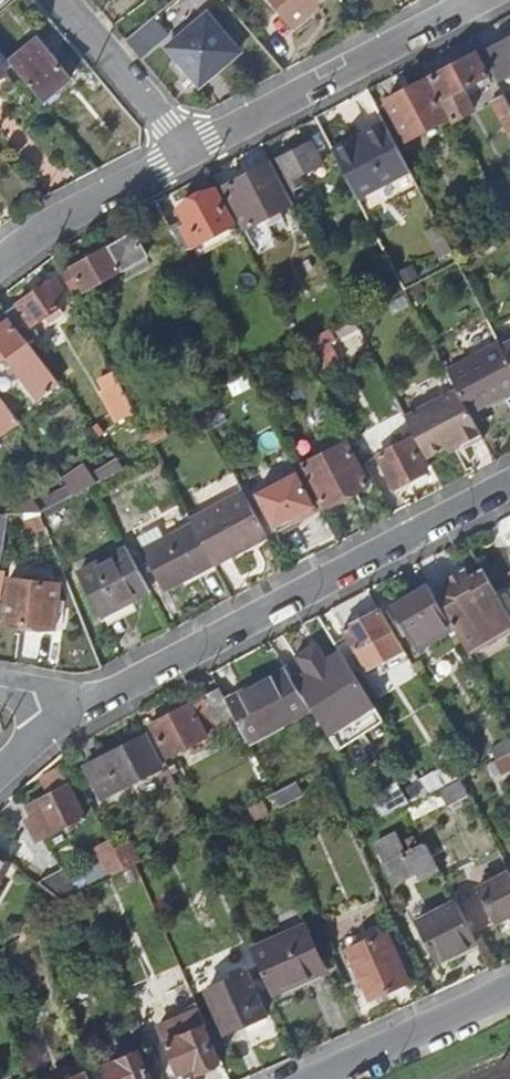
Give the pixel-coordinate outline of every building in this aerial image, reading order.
[(296,30),(315,15),(311,11),(324,0),(270,0),(296,30)] [(171,48),(202,85),(241,52),(210,15),(171,48)] [(150,24),(128,42),(137,53),(159,36),(150,24)] [(10,61),(45,102),(71,79),(37,39),(10,61)] [(485,56),(498,83),(509,77),(509,43),(485,56)] [(433,78),(457,121),(475,112),(463,90),(489,76),(472,44),(453,54),(459,65),(433,78)] [(449,119),(429,81),(388,102),(408,141),(449,119)] [(509,134),(509,105),(505,97),(493,103),(509,134)] [(336,152),(360,198),(412,172),(391,132),(360,148),(357,142),(336,152)] [(313,141),(278,160),(290,182),(325,163),(313,141)] [(273,161),(226,187),(257,248),(278,238),(272,225),(267,217),(282,209),(295,202),(273,161)] [(181,209),(190,225),(176,232),(186,252),(237,226),(217,189),(181,209)] [(138,211),(152,236),(148,239),(155,252),(177,240),(156,202),(138,211)] [(267,217),(272,225),(286,218),(282,209),(267,217)] [(136,234),(65,275),(74,292),(83,286),(86,292),(126,268),(127,271),(149,257),(136,234)] [(57,280),(8,316),(29,344),(41,334),(35,327),(47,318),(51,324),(66,312),(62,308),(72,300),(57,280)] [(8,359),(39,398),(59,382),(44,363),(41,364),(10,323),(0,330),(0,365),(8,359)] [(318,368),(343,358),(331,329),(307,339),(318,368)] [(473,413),(493,403),(491,400),(509,390),(509,357),(503,345),(503,344),(451,371),(461,391),(473,413)] [(123,380),(104,389),(118,420),(137,411),(123,380)] [(461,391),(409,419),(416,434),(431,459),(462,442),(464,446),(485,435),(473,413),(461,391)] [(0,441),(20,426),(0,399),(0,441)] [(428,471),(434,467),(416,434),(398,444),(400,449),(412,442),(428,471)] [(380,459),(397,490),(429,473),(428,471),(412,442),(400,449),(380,459)] [(359,451),(366,466),(380,459),(372,443),(359,451)] [(348,444),(306,467),(328,509),(371,486),(348,444)] [(88,475),(96,485),(126,469),(119,460),(88,475)] [(81,466),(61,481),(73,497),(96,485),(88,475),(81,466)] [(319,513),(299,475),(260,496),(278,529),(295,519),(298,525),(319,513)] [(196,525),(217,566),(218,567),(270,538),(247,495),(195,523),(196,525)] [(32,519),(37,532),(54,527),(49,513),(32,519)] [(147,551),(168,591),(217,566),(196,525),(147,551)] [(82,574),(104,617),(152,592),(130,550),(82,574)] [(458,629),(470,649),(509,625),(509,617),(483,569),(439,596),(458,629)] [(61,585),(9,581),(6,624),(57,629),(61,585)] [(397,606),(423,650),(458,629),(439,596),(432,584),(397,606)] [(394,632),(382,612),(348,630),(365,663),(372,660),(366,647),(394,632)] [(297,681),(314,707),(342,751),(386,721),(343,652),(324,663),(313,647),(296,658),(307,675),(297,681)] [(229,703),(236,716),(250,741),(314,707),(297,681),(290,671),(229,703)] [(207,700),(154,728),(171,758),(210,739),(206,732),(236,716),(229,703),(221,690),(206,698),(207,700)] [(148,736),(88,768),(104,798),(122,788),(124,791),(166,769),(148,736)] [(493,758),(500,773),(509,768),(509,749),(493,758)] [(462,775),(478,766),(469,752),(438,771),(446,784),(462,775)] [(462,779),(446,787),(453,801),(469,792),(462,779)] [(403,791),(410,803),(427,794),(420,782),(403,791)] [(373,798),(385,817),(410,803),(403,791),(400,783),(373,798)] [(70,784),(28,808),(45,838),(87,815),(70,784)] [(435,792),(413,803),(418,814),(440,803),(435,792)] [(380,841),(389,861),(387,861),(398,882),(439,862),(428,839),(409,848),(400,831),(380,841)] [(118,849),(128,869),(138,864),(144,861),(134,841),(118,849)] [(66,870),(40,883),(65,902),(85,891),(128,869),(118,849),(103,857),(106,864),(73,881),(66,870)] [(12,867),(0,859),(0,885),(12,867)] [(484,888),(509,874),(509,868),(506,861),(478,875),(484,888)] [(497,923),(509,916),(509,874),(484,888),(480,889),(497,923)] [(419,921),(439,963),(479,942),(459,901),(419,921)] [(253,949),(273,994),(301,982),(300,979),(325,967),(306,925),(253,949)] [(352,949),(373,997),(411,981),(390,933),(352,949)] [(210,993),(229,1034),(268,1017),(250,975),(210,993)] [(161,1026),(182,1074),(199,1066),(201,1072),(223,1062),(208,1029),(211,1028),(202,1008),(161,1026)] [(97,1078),(154,1078),(143,1053),(110,1066),(111,1069),(95,1075),(97,1078)]
